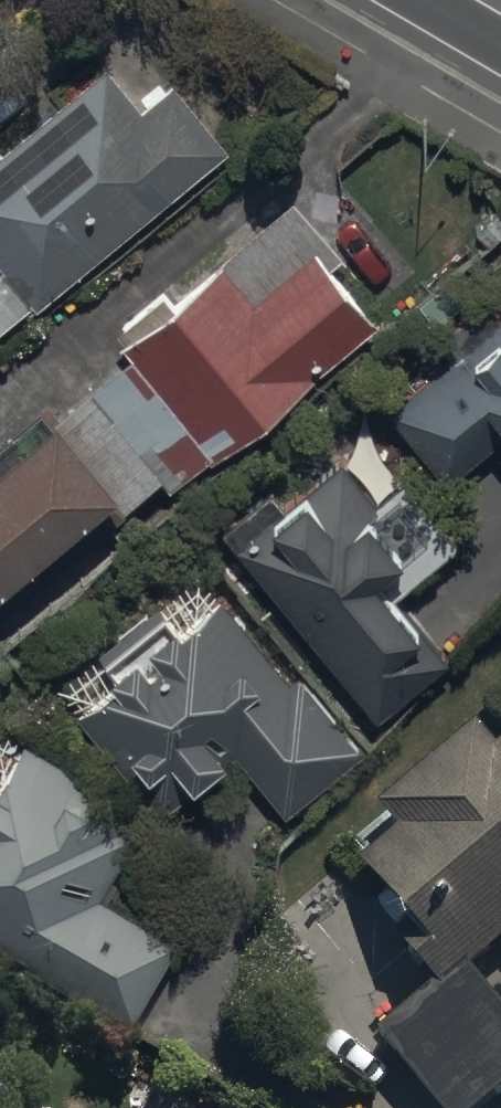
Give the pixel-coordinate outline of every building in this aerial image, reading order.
[(229,156),(174,88),(142,114),(108,72),(0,160),(0,274),(1,276),(0,277),(0,341),(229,156)] [(172,500),(374,330),(328,276),(345,262),(298,208),(178,309),(168,296),(123,334),(130,342),(121,350),(132,363),(88,400),(172,500)] [(484,300),(434,343),(451,362),(387,417),(447,489),(500,443),(500,320),(484,300)] [(118,502),(52,425),(0,470),(0,602),(118,502)] [(377,509),(339,464),(283,511),(271,496),(224,536),(379,722),(447,665),(395,602),(458,549),(405,485),(377,509)] [(102,660),(57,699),(165,826),(237,764),(287,822),(362,757),(296,680),(292,683),(221,600),(185,630),(165,606),(102,660)] [(133,1030),(182,949),(108,904),(119,887),(112,883),(138,840),(100,817),(110,799),(0,733),(0,948),(133,1030)] [(384,817),(405,843),(360,880),(408,938),(394,951),(436,1001),(381,1047),(432,1107),(498,1107),(500,1105),(500,1018),(473,984),(500,960),(500,761),(498,764),(478,739),(384,817)]
